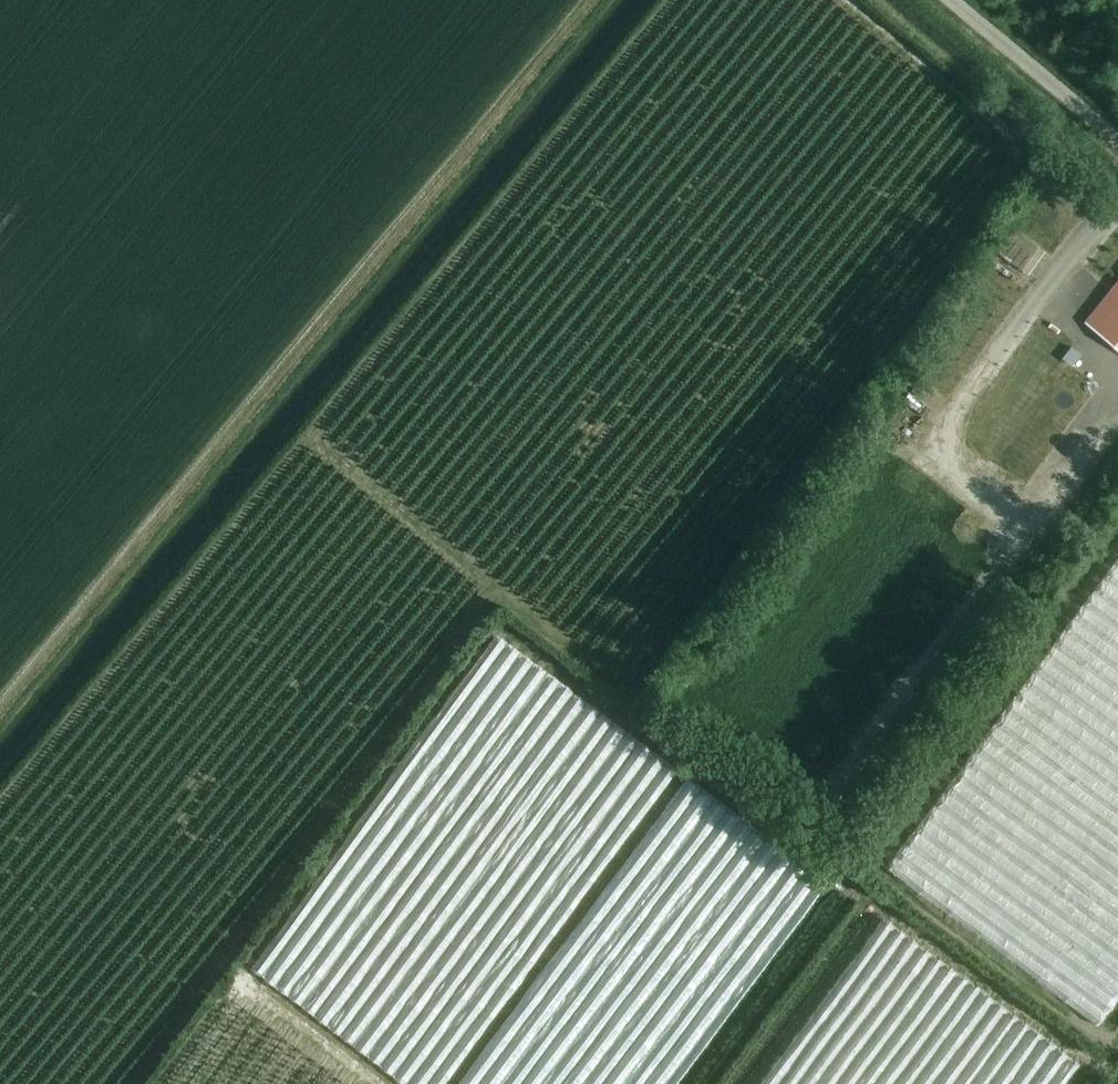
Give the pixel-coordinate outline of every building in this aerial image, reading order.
[(1044,250),(1013,228),(996,252),(1028,274),(1044,250)] [(1117,345),(1117,278),(1085,319),(1117,345)]
